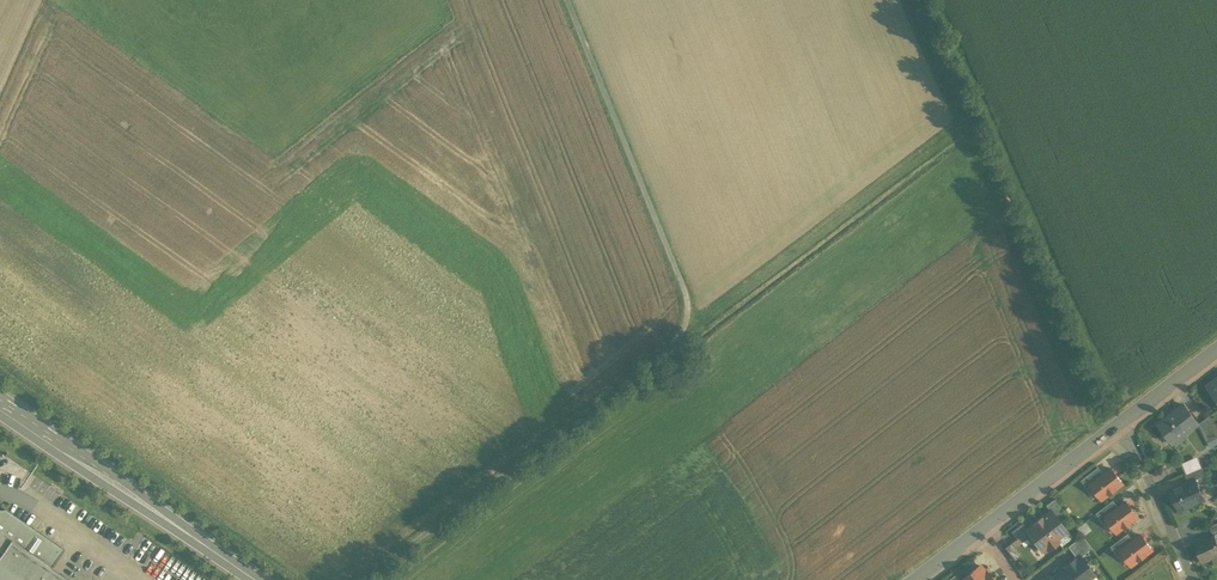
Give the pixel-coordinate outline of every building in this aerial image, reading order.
[(1207,386),(1216,399),(1216,379),(1207,386)] [(1184,404),(1158,424),(1173,443),(1173,442),(1171,439),(1183,430),(1185,433),(1198,423),(1184,404)] [(1200,422),(1207,435),(1204,436),(1207,442),(1216,438),(1216,431),(1215,423),(1209,415),(1200,422)] [(1098,467),(1081,480),(1087,488),(1091,485),(1090,484),(1104,474),(1098,467)] [(1202,467),(1185,474),(1188,482),(1197,478),(1197,479),(1206,475),(1202,467)] [(1104,474),(1090,484),(1091,485),(1102,499),(1123,483),(1111,468),(1104,474)] [(1188,482),(1171,489),(1180,510),(1193,504),(1191,501),(1202,497),(1203,499),(1204,499),(1199,488),(1200,487),(1197,479),(1197,478),(1188,482)] [(1063,510),(1054,499),(1046,505),(1050,511),(1051,510),(1055,516),(1063,510)] [(1113,500),(1096,513),(1102,521),(1106,518),(1105,517),(1119,507),(1113,500)] [(1119,507),(1105,517),(1106,518),(1117,533),(1138,517),(1126,501),(1119,507)] [(1026,529),(1025,530),(1030,535),(1027,538),(1033,546),(1036,543),(1042,551),(1046,547),(1049,550),(1058,542),(1056,539),(1067,531),(1055,516),(1051,510),(1050,511),(1026,529)] [(12,540),(38,557),(47,545),(47,543),(46,540),(31,530),(32,528),(32,527),(28,524),(27,525),(26,526),(6,512),(1,513),(0,513),(0,557),(12,540)] [(1022,524),(1012,531),(1021,543),(1027,538),(1030,535),(1025,530),(1026,529),(1022,524)] [(1128,533),(1111,546),(1117,554),(1121,551),(1120,550),(1133,540),(1128,533)] [(1133,540),(1120,550),(1121,551),(1132,566),(1153,550),(1141,535),(1133,540)] [(1194,544),(1203,562),(1212,558),(1214,556),(1214,555),(1216,554),(1216,541),(1214,535),(1194,544)] [(1082,536),(1068,547),(1077,558),(1080,556),(1080,557),(1092,548),(1082,536)] [(12,540),(0,557),(0,579),(71,579),(50,565),(38,557),(12,540)] [(60,550),(50,542),(47,543),(47,545),(38,557),(50,565),(60,550)] [(1066,565),(1073,575),(1075,574),(1080,579),(1088,579),(1094,575),(1080,557),(1080,556),(1077,558),(1070,564),(1069,563),(1066,565)] [(962,579),(989,579),(991,578),(986,572),(985,572),(980,565),(968,574),(962,579)] [(1053,577),(1055,579),(1080,579),(1075,574),(1073,575),(1066,565),(1063,568),(1063,569),(1053,577)] [(949,579),(950,579),(962,579),(968,574),(964,568),(949,579)]
